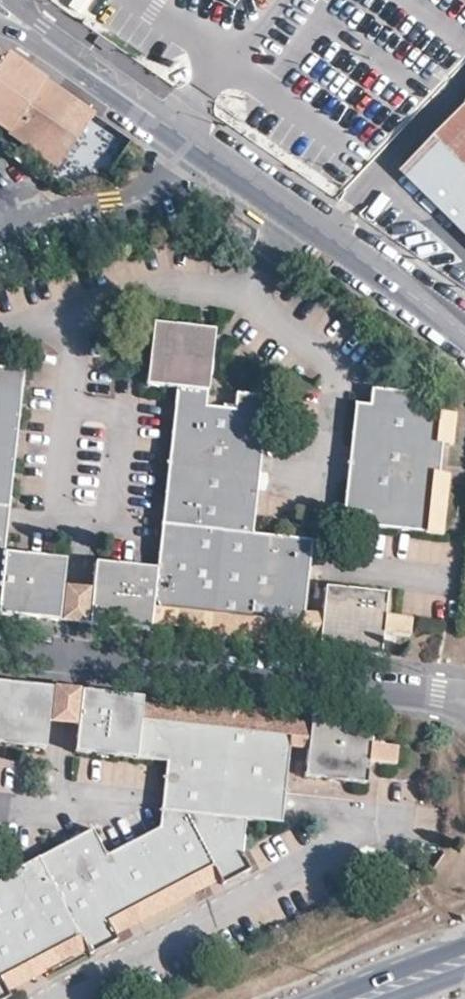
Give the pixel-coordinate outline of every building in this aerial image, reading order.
[(102,38),(97,45),(113,55),(118,48),(102,38)] [(32,144),(49,120),(75,138),(92,114),(0,50),(0,122),(32,144)] [(402,171),(464,232),(464,106),(402,171)] [(111,164),(128,139),(92,114),(75,138),(111,164)] [(58,161),(75,138),(49,120),(32,144),(58,161)] [(91,590),(88,623),(149,629),(149,621),(151,611),(210,616),(208,627),(207,636),(269,642),(270,634),(271,623),(300,627),(301,614),(310,540),(252,533),(253,523),(266,396),(249,394),(236,393),(233,408),(206,405),(210,361),(213,330),(152,323),(146,383),(177,387),(174,407),(165,496),(159,546),(157,570),(101,563),(95,563),(91,590)] [(62,587),(64,559),(49,557),(3,552),(5,532),(22,370),(0,367),(0,613),(58,619),(62,587)] [(440,443),(443,413),(414,409),(415,393),(370,388),(368,404),(355,403),(353,415),(344,510),(342,522),(430,530),(437,472),(440,443)] [(452,414),(443,413),(440,443),(449,444),(451,426),(452,414)] [(437,472),(430,530),(440,531),(443,502),(446,474),(437,472)] [(88,623),(91,590),(62,587),(58,619),(88,623)] [(317,648),(379,654),(381,633),(408,636),(410,619),(394,616),(383,615),(385,594),(325,588),(321,617),(318,639),(317,648)] [(151,611),(149,621),(176,624),(208,627),(210,616),(151,611)] [(299,637),(318,639),(321,617),(301,614),(300,627),(299,637)] [(271,623),(270,634),(286,636),(299,637),(300,627),(271,623)] [(47,720),(51,687),(0,682),(0,743),(20,745),(43,748),(47,720)] [(77,724),(80,690),(51,687),(47,720),(77,724)] [(77,724),(75,750),(102,754),(165,761),(159,827),(106,854),(93,829),(0,877),(0,998),(2,998),(8,996),(5,990),(0,981),(81,939),(85,947),(88,953),(100,947),(115,939),(112,933),(108,924),(213,868),(218,876),(221,882),(249,868),(241,852),(242,841),(244,818),(279,822),(287,745),(289,731),(262,728),(263,718),(264,711),(201,704),(201,711),(200,721),(140,714),(140,705),(141,697),(80,690),(77,724)] [(173,708),(140,705),(140,714),(200,721),(201,711),(173,708)] [(310,723),(308,747),(304,775),(334,779),(364,782),(366,760),(394,763),(396,746),(369,743),(371,721),(311,715),(310,723)] [(290,720),(263,718),(262,728),(289,731),(290,720)] [(290,720),(289,731),(287,745),(308,747),(310,723),(290,720)] [(186,893),(218,876),(213,868),(108,924),(112,933),(127,925),(186,893)] [(0,981),(5,990),(14,985),(70,955),(85,947),(81,939),(0,981)]
